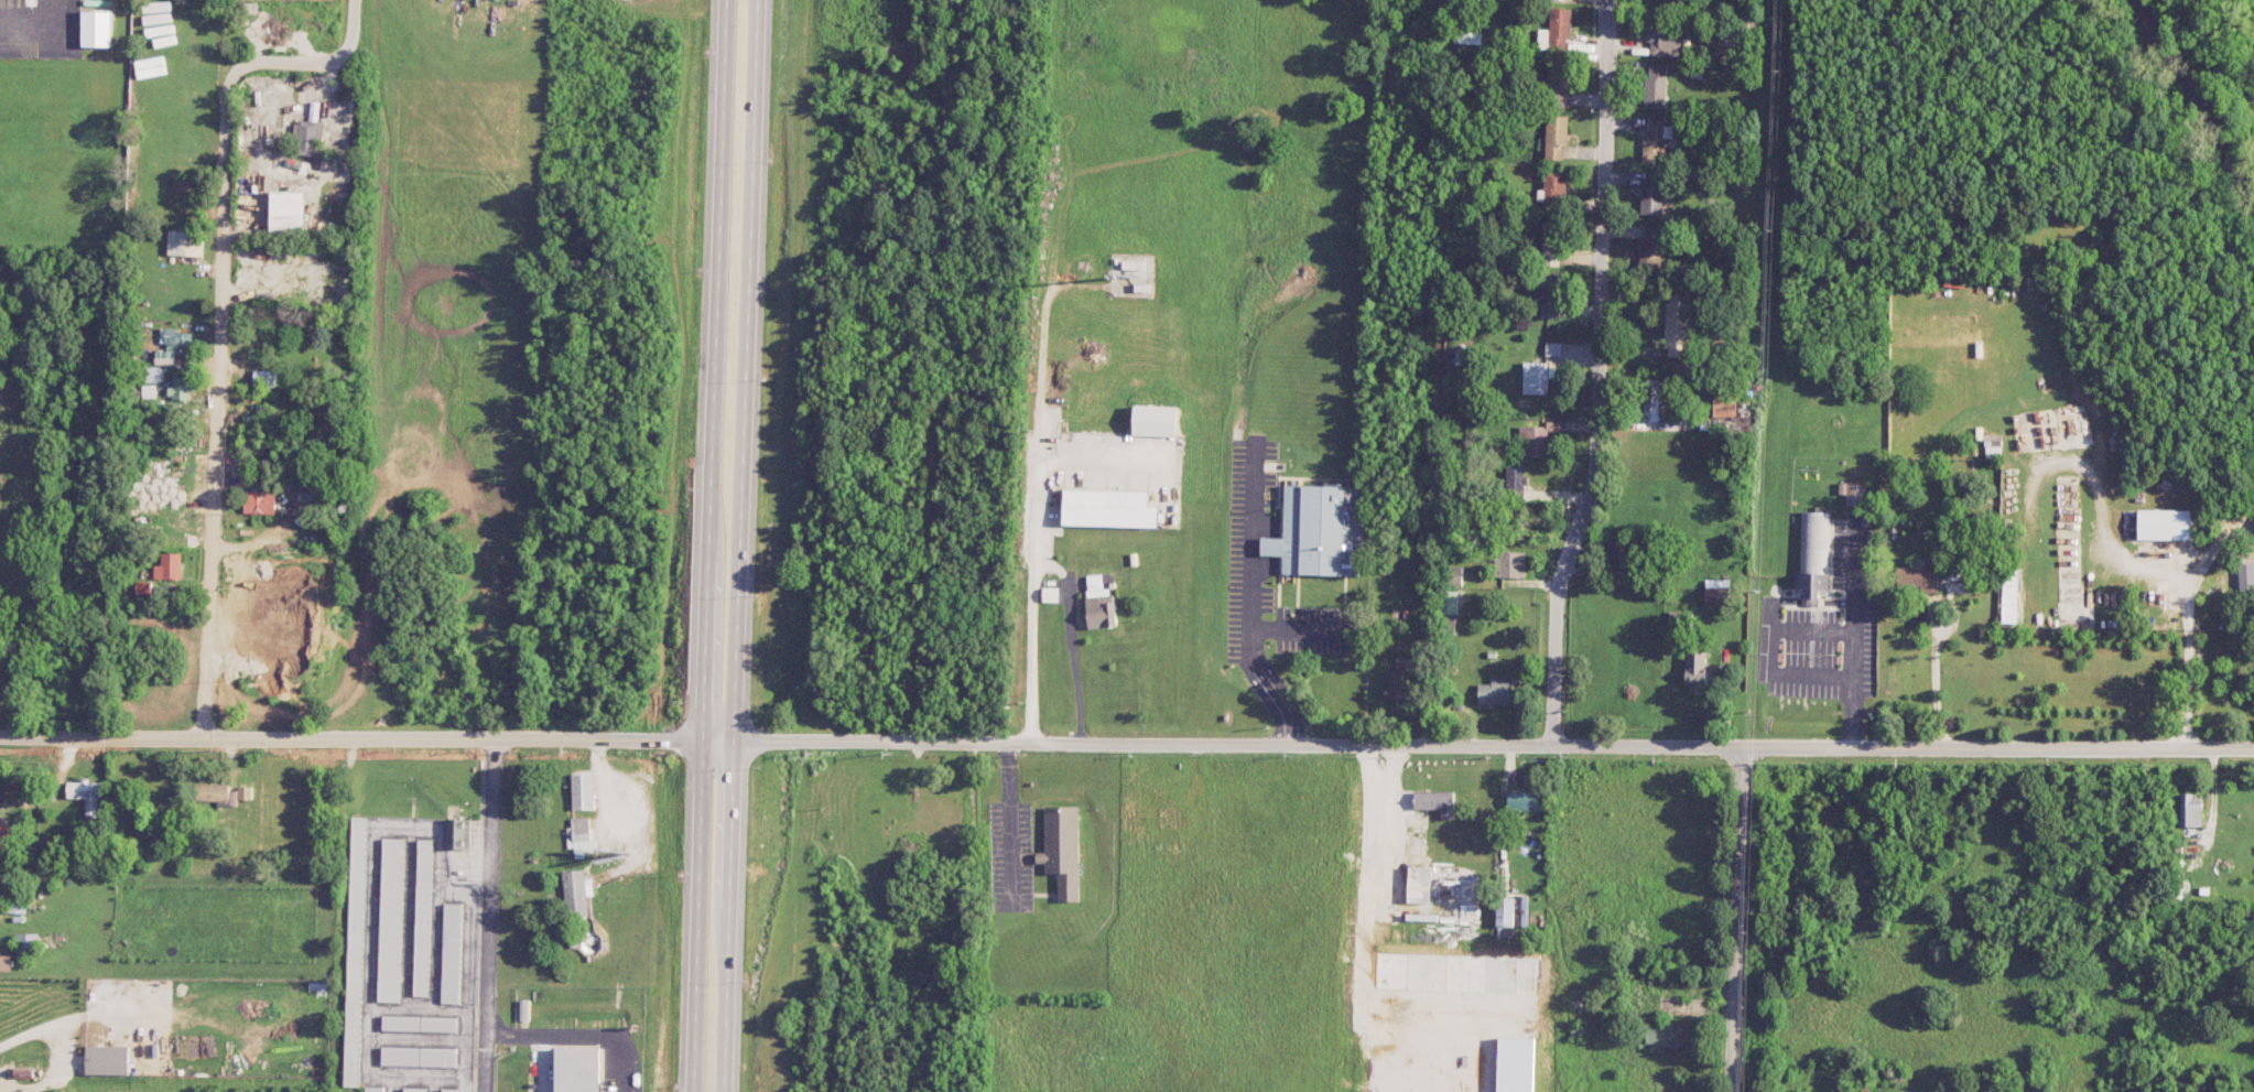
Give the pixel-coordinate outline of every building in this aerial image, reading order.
[(1539,28),(1539,51),(1567,52),(1568,39),(1571,39),(1572,8),(1550,8),(1550,28),(1539,28)] [(111,11),(82,10),(82,46),(111,46),(111,11)] [(1681,32),(1668,31),(1668,20),(1646,20),(1645,41),(1650,41),(1650,54),(1681,55),(1681,32)] [(1482,43),(1483,32),(1456,32),(1456,43),(1482,43)] [(1544,76),(1545,103),(1569,102),(1568,62),(1549,62),(1549,76),(1544,76)] [(1645,108),(1667,108),(1667,64),(1650,64),(1649,77),(1645,77),(1645,108)] [(1563,159),(1563,146),(1568,146),(1568,116),(1547,115),(1546,159),(1563,159)] [(1665,117),(1648,117),(1648,130),(1643,130),(1643,161),(1664,161),(1665,117)] [(317,155),(317,140),(323,140),(323,122),(295,121),(294,155),(317,155)] [(1567,170),(1546,169),(1544,212),(1565,212),(1567,170)] [(1642,214),(1664,214),(1663,171),(1641,171),(1642,214)] [(271,231),(304,232),(305,191),(272,190),(271,231)] [(1639,237),(1638,266),(1662,267),(1663,223),(1645,222),(1644,237),(1639,237)] [(168,255),(202,255),(203,242),(193,242),(193,231),(168,231),(168,255)] [(1667,356),(1689,356),(1689,294),(1666,294),(1667,356)] [(192,330),(163,329),(162,351),(155,351),(155,364),(174,364),(175,354),(191,354),(192,330)] [(1524,393),(1548,394),(1549,378),(1555,378),(1555,363),(1524,363),(1524,393)] [(159,367),(145,367),(145,382),(159,382),(159,367)] [(253,386),(275,387),(276,370),(254,370),(253,386)] [(190,399),(191,377),(172,376),(172,385),(168,385),(167,398),(190,399)] [(1659,379),(1641,379),(1640,420),(1659,421),(1659,379)] [(156,384),(142,385),(142,397),(156,397),(156,384)] [(1714,416),(1736,415),(1735,387),(1713,388),(1714,416)] [(1134,435),(1176,436),(1177,407),(1135,406),(1134,435)] [(1545,456),(1546,426),(1521,426),(1521,455),(1545,456)] [(2001,442),(1990,442),(1990,435),(1986,435),(1987,458),(2001,457),(2001,442)] [(1507,495),(1524,496),(1525,466),(1507,465),(1507,495)] [(1839,494),(1846,494),(1846,504),(1865,505),(1866,482),(1840,482),(1839,494)] [(1260,554),(1261,538),(1283,538),(1285,483),(1347,484),(1345,575),(1283,574),(1285,554),(1260,554)] [(1159,526),(1159,505),(1149,505),(1149,491),(1064,489),(1064,524),(1159,526)] [(275,514),(276,491),(244,490),(244,513),(275,514)] [(2191,540),(2191,510),(2138,509),(2137,538),(2191,540)] [(1797,586),(1797,572),(1801,573),(1803,511),(1830,512),(1828,572),(1831,572),(1830,588),(1819,588),(1818,606),(1800,605),(1801,595),(1808,596),(1809,587),(1797,586)] [(1612,560),(1625,559),(1624,543),(1611,543),(1612,560)] [(1525,577),(1526,552),(1496,551),(1495,576),(1525,577)] [(154,578),(181,579),(181,553),(162,553),(161,565),(155,565),(154,578)] [(2238,562),(2238,589),(2253,588),(2253,562),(2238,562)] [(1462,567),(1444,567),(1444,584),(1462,584),(1462,567)] [(1937,590),(1938,567),(1900,567),(1899,590),(1937,590)] [(1939,585),(1966,584),(1966,568),(1939,569),(1939,585)] [(2018,622),(2016,569),(2001,570),(2003,623),(2018,622)] [(1116,626),(1113,587),(1104,588),(1103,574),(1086,575),(1089,628),(1116,626)] [(1730,579),(1705,579),(1705,603),(1730,603),(1730,579)] [(1458,614),(1458,591),(1442,591),(1442,614),(1458,614)] [(1685,683),(1706,684),(1707,651),(1686,651),(1685,683)] [(1388,670),(1387,699),(1407,700),(1408,671),(1388,670)] [(1478,684),(1479,703),(1512,702),(1512,676),(1491,676),(1491,684),(1478,684)] [(572,809),(571,772),(593,772),(595,808),(572,809)] [(68,780),(67,797),(86,798),(86,816),(98,817),(98,796),(102,797),(102,782),(90,782),(90,780),(68,780)] [(195,784),(196,800),(217,800),(218,805),(229,805),(229,784),(195,784)] [(238,799),(252,799),(252,786),(238,786),(238,799)] [(1539,810),(1540,791),(1507,790),(1507,809),(1539,810)] [(1441,809),(1441,819),(1454,819),(1455,791),(1414,791),(1414,808),(1441,809)] [(2202,826),(2202,798),(2192,798),(2192,793),(2181,792),(2180,826),(2202,826)] [(1037,861),(1037,851),(1044,851),(1044,804),(1077,804),(1079,901),(1058,901),(1058,873),(1045,873),(1045,861),(1037,861)] [(358,1085),(343,1085),(351,815),(366,815),(358,1085)] [(588,815),(590,840),(595,840),(596,850),(583,851),(584,856),(574,857),(573,846),(567,847),(566,835),(573,835),(572,833),(566,834),(566,826),(572,826),(571,818),(588,815)] [(444,847),(445,818),(469,819),(469,848),(444,847)] [(0,824),(0,847),(9,847),(8,824),(0,824)] [(382,837),(403,837),(399,1001),(377,999),(382,837)] [(413,994),(418,839),(432,839),(427,994),(413,994)] [(1430,903),(1431,866),(1409,866),(1408,902),(1430,903)] [(587,915),(566,917),(562,871),(584,868),(585,878),(592,877),(593,895),(586,895),(587,915)] [(1514,898),(1497,897),(1496,926),(1513,926),(1514,898)] [(7,901),(6,912),(25,913),(26,902),(7,901)] [(443,902),(462,902),(458,1003),(441,1002),(443,902)] [(37,934),(17,934),(17,952),(38,952),(37,934)] [(12,970),(12,955),(0,955),(0,970),(12,970)] [(529,1019),(519,1019),(519,998),(529,999),(529,1019)] [(382,1015),(456,1017),(456,1030),(381,1028),(382,1015)] [(86,1075),(129,1074),(128,1045),(86,1045),(86,1075)] [(455,1066),(380,1063),(381,1046),(455,1048),(455,1066)] [(597,1047),(597,1091),(555,1091),(555,1047),(597,1047)]
